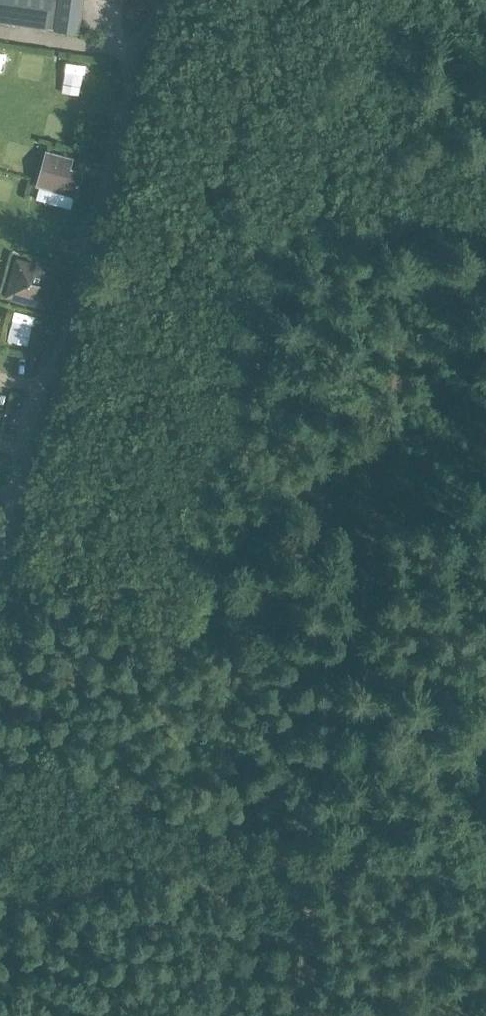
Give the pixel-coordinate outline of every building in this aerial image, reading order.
[(50,0),(0,0),(0,21),(47,28),(50,0)] [(54,29),(78,32),(82,0),(58,0),(54,29)] [(132,9),(147,8),(146,0),(132,0),(132,9)] [(35,187),(76,198),(84,172),(70,168),(73,159),(45,151),(35,187)] [(33,201),(31,212),(66,217),(67,206),(33,201)] [(4,298),(45,309),(51,288),(48,287),(50,282),(42,268),(35,266),(36,264),(15,258),(4,298)] [(7,326),(1,344),(23,351),(29,333),(7,326)]
